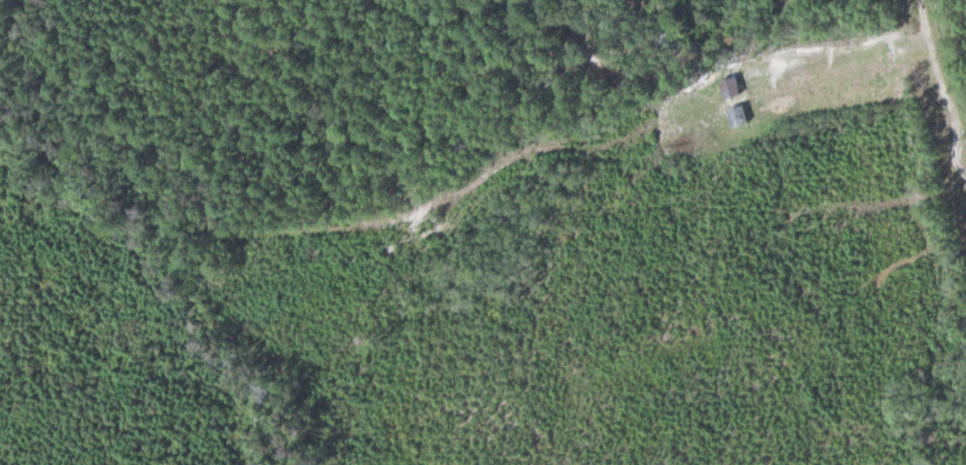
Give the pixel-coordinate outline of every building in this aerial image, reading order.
[(617,70),(620,63),(598,55),(596,62),(617,70)]
